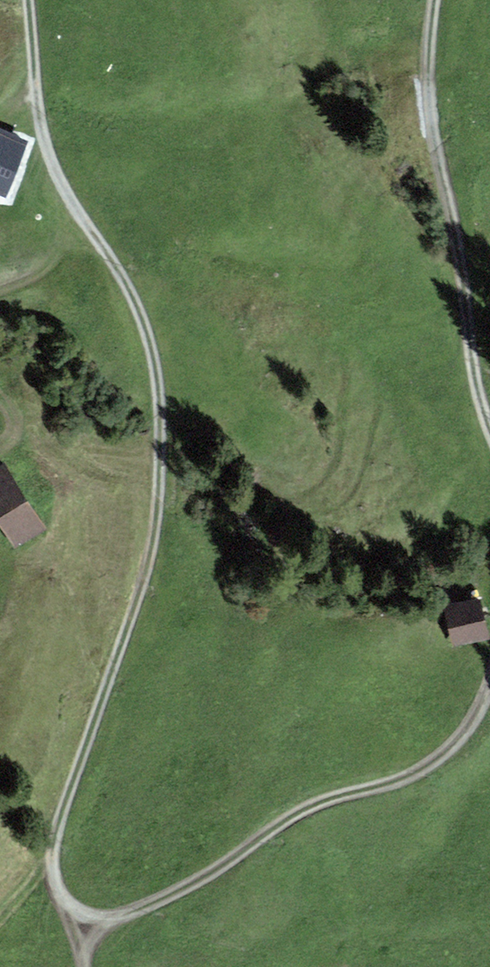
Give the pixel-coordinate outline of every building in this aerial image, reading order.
[(0,134),(0,196),(2,197),(23,143),(0,134)] [(0,470),(0,525),(16,549),(48,529),(8,465),(0,470)] [(456,641),(487,633),(479,599),(447,606),(456,641)]
